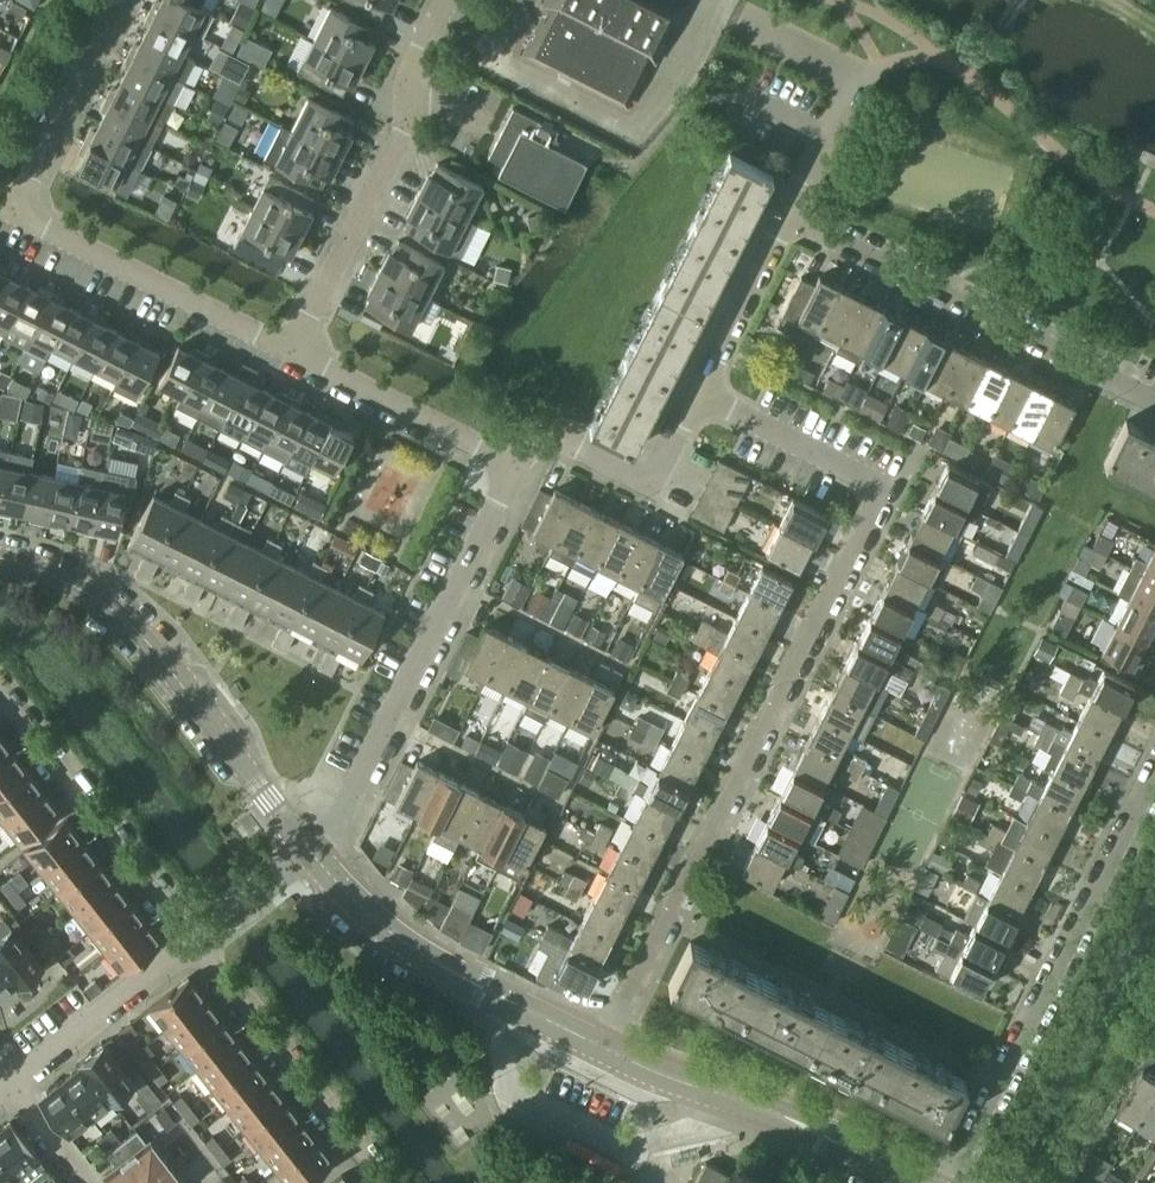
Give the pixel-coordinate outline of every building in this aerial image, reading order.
[(27,7),(13,0),(12,0),(8,8),(22,16),(27,7)] [(157,4),(152,2),(149,9),(191,31),(201,35),(212,13),(203,8),(200,6),(199,7),(185,0),(160,0),(157,4)] [(229,21),(243,28),(254,7),(240,0),(229,21)] [(261,7),(272,13),(276,3),(270,0),(264,0),(261,7)] [(393,0),(348,0),(380,16),(386,5),(390,7),(393,0)] [(532,49),(622,96),(667,9),(649,0),(557,0),(532,49)] [(329,5),(312,38),(362,63),(373,42),(368,40),(374,29),(329,5)] [(150,19),(143,33),(181,52),(191,31),(149,9),(145,17),(150,19)] [(220,43),(233,51),(240,37),(226,31),(220,43)] [(127,52),(170,74),(183,81),(194,59),(180,53),(181,52),(143,33),(135,48),(130,45),(127,52)] [(351,85),(362,63),(312,38),(301,60),(302,60),(296,71),(340,94),(346,82),(351,85)] [(249,59),(254,47),(240,40),(234,51),(249,59)] [(5,62),(11,50),(6,48),(1,50),(0,53),(0,59),(5,62)] [(128,63),(121,77),(159,95),(170,74),(127,52),(123,60),(128,63)] [(227,75),(240,81),(249,62),(236,56),(227,75)] [(105,96),(148,117),(161,124),(172,102),(159,96),(159,95),(121,77),(114,91),(108,89),(105,96)] [(250,89),(241,84),(234,99),(243,103),(250,89)] [(106,106),(99,120),(137,139),(148,117),(105,96),(101,103),(106,106)] [(306,96),(290,129),(340,154),(350,133),(346,131),(352,120),(306,96)] [(215,99),(206,118),(218,123),(227,105),(215,99)] [(557,129),(512,106),(487,156),(502,163),(497,173),(563,206),(584,163),(549,145),(557,129)] [(214,138),(229,146),(238,127),(224,119),(214,138)] [(83,139),(126,160),(140,167),(151,146),(137,139),(99,120),(92,135),(86,132),(83,139)] [(263,157),(273,162),(319,185),(325,174),(329,176),(340,154),(290,129),(280,124),(263,157)] [(200,132),(195,141),(208,147),(213,138),(200,132)] [(94,182),(97,175),(114,183),(112,187),(126,194),(140,167),(126,160),(83,139),(79,147),(84,149),(73,171),(94,182)] [(771,172),(728,149),(692,218),(736,240),(771,172)] [(192,178),(193,178),(204,184),(212,168),(200,162),(192,178)] [(427,172),(416,193),(466,218),(477,197),(476,196),(481,185),(437,163),(431,174),(427,172)] [(175,183),(186,189),(191,178),(180,173),(175,183)] [(268,175),(251,207),(300,232),(311,211),(307,209),(312,198),(268,175)] [(197,200),(204,184),(193,178),(185,195),(197,200)] [(404,228),(459,256),(476,223),(466,218),(416,193),(405,214),(410,217),(404,228)] [(163,194),(154,212),(167,219),(176,200),(163,194)] [(289,254),(300,232),(251,207),(233,245),(277,267),(285,251),(289,254)] [(736,240),(692,218),(658,289),(701,310),(736,240)] [(388,249),(377,271),(426,295),(442,263),(397,240),(392,251),(388,249)] [(511,268),(496,264),(493,278),(507,282),(511,268)] [(9,270),(1,266),(0,268),(0,287),(9,270)] [(0,287),(0,333),(3,335),(8,323),(9,324),(28,286),(13,279),(15,273),(9,270),(0,287)] [(438,304),(425,297),(426,295),(377,271),(367,292),(370,294),(364,306),(409,328),(416,315),(429,322),(438,304)] [(797,317),(796,318),(819,329),(841,286),(818,274),(814,283),(800,276),(783,310),(797,317)] [(28,286),(9,324),(30,335),(52,291),(44,288),(42,293),(28,286)] [(841,286),(819,329),(840,340),(862,297),(841,286)] [(701,310),(658,289),(623,355),(668,377),(701,310)] [(58,295),(52,291),(30,335),(17,361),(37,371),(69,307),(56,300),(58,295)] [(862,297),(840,340),(861,350),(882,307),(862,297)] [(69,307),(50,346),(73,357),(95,313),(88,309),(85,315),(69,307)] [(882,307),(861,350),(882,361),(904,318),(882,307)] [(95,313),(73,357),(74,357),(67,371),(87,381),(94,368),(95,368),(114,329),(99,322),(102,316),(95,313)] [(904,318),(882,361),(903,372),(925,329),(904,318)] [(114,329),(95,368),(116,379),(139,336),(131,332),(129,337),(114,329)] [(925,329),(903,372),(925,383),(946,340),(925,329)] [(139,336),(116,379),(139,390),(158,352),(142,344),(145,339),(139,336)] [(742,348),(755,355),(762,343),(748,336),(742,348)] [(946,340),(925,383),(945,393),(967,350),(946,340)] [(157,384),(180,396),(202,352),(195,348),(192,353),(177,346),(157,384)] [(967,350),(945,393),(967,404),(989,361),(967,350)] [(202,352),(180,396),(176,405),(197,416),(202,406),(222,368),(206,360),(209,355),(202,352)] [(668,377),(623,355),(587,426),(606,436),(631,448),(668,377)] [(989,361),(967,404),(988,414),(1009,371),(989,361)] [(798,363),(792,375),(810,384),(815,372),(798,363)] [(222,368),(202,406),(224,417),(246,373),(238,370),(236,375),(222,368)] [(4,388),(10,374),(0,370),(0,371),(0,387),(4,388)] [(1009,371),(988,414),(1009,425),(1030,382),(1009,371)] [(246,373),(224,417),(219,428),(241,438),(264,390),(249,382),(252,377),(246,373)] [(825,376),(819,388),(836,397),(842,385),(825,376)] [(6,388),(25,397),(30,387),(11,377),(6,388)] [(1030,382),(1009,425),(1030,436),(1051,393),(1030,382)] [(841,399),(857,407),(863,393),(848,386),(841,399)] [(41,387),(38,395),(51,402),(55,394),(41,387)] [(53,399),(73,409),(79,399),(59,389),(53,399)] [(265,390),(241,438),(262,448),(289,396),(281,392),(279,397),(265,390)] [(0,394),(0,416),(16,420),(21,397),(0,392),(0,394)] [(872,392),(864,407),(878,414),(886,399),(872,392)] [(1051,393),(1030,436),(1052,447),(1074,404),(1051,393)] [(296,399),(289,396),(262,448),(284,460),(296,436),(308,412),(293,404),(296,399)] [(39,422),(43,402),(24,398),(20,418),(39,422)] [(93,403),(82,398),(77,409),(87,414),(93,403)] [(120,423),(130,424),(139,407),(129,402),(120,423)] [(895,404),(886,422),(900,429),(909,411),(895,404)] [(166,425),(138,410),(132,423),(159,437),(166,425)] [(296,436),(284,460),(283,462),(304,473),(310,461),(321,440),(323,436),(330,422),(332,417),(325,413),(322,419),(308,412),(296,436)] [(86,433),(89,418),(70,414),(67,429),(86,433)] [(321,440),(310,461),(333,472),(343,451),(352,434),(336,426),(339,420),(332,417),(330,422),(323,436),(321,440)] [(97,435),(110,438),(113,422),(100,419),(97,435)] [(1125,419),(1103,463),(1139,481),(1154,489),(1154,434),(1125,419)] [(913,422),(907,432),(920,439),(925,428),(913,422)] [(112,439),(129,444),(133,430),(117,425),(112,439)] [(937,425),(928,443),(942,450),(948,437),(951,432),(937,425)] [(174,445),(179,435),(165,428),(160,438),(174,445)] [(157,437),(133,430),(129,444),(128,446),(153,453),(157,437)] [(188,437),(181,449),(203,460),(204,458),(209,448),(188,437)] [(942,450),(962,460),(968,448),(969,446),(948,437),(942,450)] [(203,460),(224,471),(230,459),(209,448),(204,458),(203,460)] [(968,448),(962,460),(978,467),(983,456),(968,448)] [(10,451),(0,449),(0,494),(10,451)] [(0,494),(0,513),(3,514),(5,508),(21,512),(30,470),(33,456),(10,451),(0,494)] [(994,454),(985,471),(1006,482),(1015,464),(994,454)] [(234,459),(228,471),(246,480),(252,468),(234,459)] [(717,459),(703,487),(735,503),(750,475),(717,459)] [(947,462),(934,488),(978,510),(991,484),(977,477),(947,462)] [(77,480),(67,522),(83,526),(82,531),(90,533),(104,469),(80,464),(77,480)] [(104,469),(90,533),(98,535),(99,529),(116,533),(125,492),(133,487),(136,476),(104,469)] [(30,470),(21,512),(37,515),(35,521),(43,523),(54,475),(30,470)] [(267,491),(272,480),(253,471),(247,481),(267,491)] [(1022,472),(1014,485),(1037,497),(1044,485),(1022,472)] [(54,475),(43,523),(51,525),(52,519),(67,522),(77,480),(54,475)] [(236,503),(244,488),(230,481),(223,496),(236,503)] [(274,482),(269,492),(290,503),(295,493),(274,482)] [(703,487),(690,513),(722,529),(735,503),(703,487)] [(537,489),(520,524),(537,533),(533,541),(547,548),(551,541),(554,542),(575,499),(554,488),(550,496),(537,489)] [(921,513),(951,529),(960,533),(968,518),(973,520),(978,510),(934,488),(921,513)] [(152,494),(127,545),(358,662),(383,611),(366,602),(372,590),(358,584),(352,596),(320,579),(326,567),(313,561),(307,573),(274,556),(280,544),(267,537),(261,549),(228,533),(234,521),(221,514),(215,526),(183,510),(189,498),(175,491),(169,503),(152,494)] [(302,491),(295,504),(320,517),(327,503),(302,491)] [(792,497),(778,524),(812,540),(825,514),(792,497)] [(575,499),(554,542),(549,553),(570,564),(597,510),(575,499)] [(238,501),(229,518),(236,521),(237,521),(246,505),(245,504),(238,501)] [(1031,502),(1017,530),(1027,535),(1041,507),(1031,502)] [(597,510),(570,564),(591,575),(618,521),(597,510)] [(921,513),(908,539),(938,554),(951,529),(921,513)] [(618,521),(591,575),(612,585),(617,575),(618,575),(640,532),(618,521)] [(797,568),(812,540),(778,524),(764,551),(797,568)] [(1015,559),(1027,535),(1017,530),(1004,555),(1015,559)] [(640,532),(618,575),(639,585),(660,542),(640,532)] [(1098,533),(1091,546),(1105,554),(1112,540),(1098,533)] [(334,534),(329,545),(345,552),(350,542),(334,534)] [(964,536),(960,544),(971,549),(975,541),(964,536)] [(908,539),(895,564),(925,579),(938,554),(908,539)] [(660,542),(639,585),(660,596),(682,553),(660,542)] [(999,553),(977,542),(972,552),(994,563),(999,553)] [(1140,571),(1154,579),(1154,545),(1154,544),(1140,571)] [(1084,560),(1098,567),(1105,554),(1091,546),(1086,555),(1084,560)] [(376,570),(381,558),(365,550),(359,563),(376,570)] [(1014,561),(999,553),(994,563),(1009,571),(1014,561)] [(141,559),(134,573),(147,580),(154,565),(141,559)] [(389,564),(381,560),(376,570),(384,574),(389,564)] [(895,564),(882,589),(912,605),(925,579),(895,564)] [(761,566),(748,591),(778,607),(791,581),(761,566)] [(1154,611),(1154,579),(1140,571),(1129,566),(1116,592),(1127,597),(1154,611)] [(727,568),(722,578),(735,585),(740,575),(727,568)] [(1090,587),(1094,579),(1078,572),(1074,579),(1090,587)] [(983,593),(989,580),(977,573),(970,586),(983,593)] [(510,576),(501,596),(520,606),(530,585),(510,576)] [(722,578),(717,589),(729,595),(735,585),(722,578)] [(983,593),(976,605),(989,611),(1001,586),(989,580),(983,593)] [(187,582),(180,596),(193,603),(200,589),(187,582)] [(1072,584),(1065,597),(1080,604),(1086,591),(1072,584)] [(536,589),(526,607),(539,615),(549,597),(536,589)] [(882,589),(870,614),(900,630),(912,605),(882,589)] [(748,591),(735,617),(765,632),(778,607),(748,591)] [(1063,637),(1072,618),(1080,604),(1065,597),(1048,630),(1063,637)] [(1114,622),(1145,638),(1154,619),(1154,611),(1127,597),(1114,622)] [(559,599),(549,620),(563,627),(573,606),(559,599)] [(930,601),(925,611),(938,618),(943,608),(930,601)] [(233,605),(225,619),(225,620),(238,627),(246,612),(233,605)] [(920,622),(933,628),(943,632),(948,623),(938,618),(925,611),(920,622)] [(571,613),(563,628),(579,636),(586,621),(571,613)] [(870,614),(857,640),(887,655),(900,630),(870,614)] [(697,629),(752,658),(765,632),(735,617),(727,632),(715,626),(702,619),(697,629)] [(1141,647),(1145,638),(1114,622),(1101,649),(1114,655),(1110,663),(1134,676),(1147,650),(1141,647)] [(465,632),(446,670),(458,677),(463,667),(485,678),(507,635),(485,624),(478,638),(465,632)] [(599,645),(606,632),(591,624),(584,637),(599,645)] [(652,637),(664,643),(671,631),(659,625),(652,637)] [(279,628),(271,643),(284,649),(292,635),(279,628)] [(717,653),(709,667),(739,683),(752,658),(697,629),(691,640),(717,653)] [(507,635),(485,678),(507,689),(528,646),(507,635)] [(634,645),(618,637),(611,650),(628,658),(634,645)] [(1057,645),(1042,637),(1033,654),(1048,662),(1057,645)] [(844,665),(874,681),(884,686),(891,671),(907,679),(912,669),(900,662),(887,656),(887,655),(857,640),(844,665)] [(528,646),(507,689),(528,699),(549,657),(528,646)] [(324,651),(317,666),(330,673),(338,658),(324,651)] [(905,652),(900,662),(912,669),(918,658),(905,652)] [(549,657),(528,699),(523,710),(543,721),(549,710),(571,668),(549,657)] [(844,665),(831,691),(861,706),(874,681),(844,665)] [(709,667),(696,694),(726,709),(739,683),(709,667)] [(571,668),(549,710),(570,721),(592,678),(571,668)] [(1076,688),(1119,709),(1133,683),(1103,668),(1096,680),(1087,676),(1081,678),(1069,671),(1064,681),(1064,682),(1076,688)] [(678,670),(671,681),(684,688),(690,677),(678,670)] [(592,678),(570,721),(592,732),(613,689),(592,678)] [(679,697),(684,688),(671,681),(666,690),(679,697)] [(1076,688),(1064,682),(1059,692),(1071,698),(1076,688)] [(940,683),(927,708),(936,713),(950,687),(940,683)] [(1014,688),(1005,706),(1015,711),(1024,693),(1014,688)] [(831,691),(819,716),(848,731),(861,706),(831,691)] [(696,694),(683,719),(713,734),(726,709),(696,694)] [(1077,719),(1107,735),(1120,710),(1089,694),(1077,719)] [(924,738),(936,713),(927,708),(919,724),(911,721),(906,728),(915,732),(914,734),(924,738)] [(988,739),(999,744),(1012,719),(1001,713),(988,739)] [(634,726),(658,738),(663,727),(639,715),(634,726)] [(819,716),(805,742),(835,757),(848,731),(819,716)] [(683,719),(670,744),(701,759),(713,734),(683,719)] [(1051,738),(1094,760),(1107,735),(1077,719),(1071,730),(1062,726),(1056,728),(1037,719),(1032,721),(1029,728),(1038,732),(1051,738)] [(440,734),(452,740),(458,728),(446,721),(440,734)] [(653,748),(658,738),(634,726),(629,736),(653,748)] [(461,745),(473,751),(481,736),(469,729),(461,745)] [(1043,765),(1051,770),(1081,785),(1094,760),(1051,738),(1038,732),(1033,742),(1050,751),(1043,765)] [(475,754),(492,763),(500,746),(483,737),(475,754)] [(10,751),(0,739),(0,759),(10,751)] [(805,742),(792,767),(822,783),(835,757),(805,742)] [(670,744),(658,769),(688,785),(701,759),(670,744)] [(496,764),(509,771),(517,755),(504,748),(496,764)] [(0,759),(0,791),(25,771),(10,751),(0,759)] [(593,752),(586,765),(608,776),(614,763),(593,752)] [(853,754),(848,764),(861,770),(866,760),(853,754)] [(538,781),(546,764),(531,757),(523,773),(538,781)] [(399,762),(382,796),(394,802),(417,814),(439,771),(416,760),(411,768),(399,762)] [(615,764),(608,776),(620,782),(633,788),(638,778),(625,772),(627,770),(615,764)] [(855,781),(861,770),(848,764),(843,774),(855,781)] [(536,785),(560,796),(570,776),(548,765),(536,785)] [(589,786),(597,771),(585,766),(578,780),(589,786)] [(835,821),(849,828),(854,818),(815,798),(822,783),(792,767),(779,793),(797,802),(809,809),(835,821)] [(658,769),(645,795),(675,810),(688,785),(658,769)] [(1038,796),(1068,811),(1081,785),(1051,770),(1043,786),(1017,773),(1012,783),(1025,789),(1038,796)] [(0,791),(0,814),(5,820),(41,791),(25,771),(0,791)] [(439,771),(417,814),(438,825),(460,782),(439,771)] [(982,781),(973,776),(966,789),(975,794),(982,781)] [(460,782),(438,825),(432,838),(453,848),(459,835),(460,835),(481,793),(460,782)] [(620,782),(614,792),(627,799),(632,788),(620,782)] [(873,809),(885,815),(898,788),(886,782),(873,809)] [(1020,800),(1025,789),(1012,783),(1007,793),(1020,800)] [(41,791),(5,820),(20,840),(57,811),(41,791)] [(481,793),(460,835),(480,846),(502,803),(481,793)] [(979,802),(962,793),(950,815),(968,824),(979,802)] [(779,794),(767,817),(797,833),(809,809),(797,802),(779,794)] [(645,795),(632,820),(662,836),(675,810),(645,795)] [(1038,796),(1025,821),(1055,836),(1068,811),(1038,796)] [(502,803),(480,846),(475,856),(497,867),(501,856),(523,814),(502,803)] [(873,809),(861,803),(852,821),(877,833),(886,816),(886,815),(873,809)] [(501,856),(497,867),(518,878),(545,825),(523,814),(501,856)] [(754,844),(784,859),(797,866),(809,872),(814,862),(789,849),(797,833),(767,817),(754,844)] [(63,820),(27,848),(43,869),(80,841),(63,820)] [(632,820),(619,845),(650,860),(662,836),(632,820)] [(1025,821),(1012,847),(1042,862),(1055,836),(1025,821)] [(583,827),(607,839),(612,829),(599,823),(594,832),(583,826),(583,827)] [(992,824),(987,834),(999,840),(1004,830),(992,824)] [(601,850),(607,839),(583,827),(578,837),(601,850)] [(843,841),(867,853),(874,841),(849,828),(843,841)] [(976,841),(982,844),(994,850),(999,840),(987,834),(980,831),(976,841)] [(80,841),(43,869),(59,889),(96,861),(80,841)] [(771,885),(784,859),(754,844),(741,870),(771,885)] [(619,845),(607,870),(637,886),(650,860),(619,845)] [(1012,847),(999,872),(1029,887),(1042,862),(1012,847)] [(933,850),(926,864),(945,874),(952,860),(933,850)] [(96,861),(59,889),(75,910),(112,882),(96,861)] [(398,863),(390,879),(404,887),(413,871),(398,863)] [(923,865),(912,887),(927,894),(938,872),(923,865)] [(804,882),(809,872),(797,866),(792,876),(804,882)] [(569,883),(568,884),(581,891),(586,880),(565,869),(560,878),(569,883)] [(607,870),(593,897),(623,912),(637,886),(607,870)] [(842,871),(835,885),(847,891),(854,878),(842,871)] [(999,872),(986,897),(986,898),(1016,913),(1029,887),(999,872)] [(966,875),(961,884),(974,890),(978,881),(966,875)] [(411,877),(402,894),(421,912),(429,895),(432,887),(411,877)] [(8,896),(16,890),(8,879),(0,885),(0,886),(8,896)] [(112,882),(75,910),(91,930),(128,902),(112,882)] [(576,901),(581,891),(568,884),(563,894),(576,901)] [(8,896),(18,908),(26,902),(16,890),(8,896)] [(962,918),(973,923),(1004,938),(1016,913),(986,898),(986,897),(976,892),(962,918)] [(429,895),(421,912),(438,926),(449,905),(429,895)] [(593,897),(581,921),(611,937),(623,912),(593,897)] [(452,901),(439,927),(454,935),(460,938),(473,912),(468,909),(452,901)] [(826,901),(819,915),(833,922),(839,908),(826,901)] [(926,910),(910,901),(901,917),(918,926),(926,910)] [(128,902),(91,930),(107,951),(144,923),(128,902)] [(16,917),(8,923),(24,944),(32,938),(29,934),(19,921),(16,917)] [(884,946),(901,955),(917,926),(899,917),(884,946)] [(0,923),(0,957),(17,979),(19,982),(41,965),(24,944),(8,923),(5,919),(0,923)] [(464,937),(484,947),(492,929),(473,920),(464,937)] [(542,934),(598,962),(611,937),(581,921),(573,937),(547,924),(542,934)] [(144,923),(107,951),(123,971),(160,942),(144,923)] [(935,936),(991,963),(1004,938),(973,923),(968,934),(955,928),(953,932),(941,925),(935,936)] [(32,938),(35,942),(47,932),(41,924),(29,934),(32,938)] [(47,932),(35,942),(41,949),(53,939),(47,932)] [(584,989),(598,962),(542,934),(536,945),(547,950),(534,976),(560,989),(565,979),(584,989)] [(935,936),(930,934),(924,947),(934,952),(936,949),(956,958),(947,974),(978,990),(991,963),(935,936)] [(689,941),(667,984),(737,1019),(758,976),(689,941)] [(69,947),(56,957),(63,965),(64,964),(63,964),(75,955),(69,947)] [(15,980),(17,979),(0,957),(0,992),(15,980)] [(758,976),(737,1019),(805,1054),(827,1011),(758,976)] [(187,977),(150,1006),(166,1026),(203,998),(187,977)] [(94,979),(82,989),(89,998),(101,988),(101,987),(100,987),(94,979)] [(203,998),(166,1026),(182,1046),(219,1018),(203,998)] [(827,1011),(805,1054),(874,1089),(896,1045),(827,1011)] [(219,1018),(182,1046),(198,1066),(235,1038),(219,1018)] [(117,1031),(124,1040),(125,1040),(125,1039),(137,1030),(131,1022),(130,1021),(117,1031)] [(81,1060),(111,1098),(133,1081),(113,1056),(121,1050),(111,1036),(81,1060)] [(235,1038),(198,1066),(214,1087),(251,1058),(235,1038)] [(896,1045),(874,1089),(944,1124),(963,1086),(965,1080),(896,1045)] [(141,1061),(150,1073),(157,1066),(149,1055),(141,1061)] [(251,1058),(214,1087),(230,1107),(266,1078),(251,1058)] [(61,1080),(89,1116),(111,1098),(81,1060),(80,1061),(82,1064),(61,1080)] [(150,1073),(159,1084),(166,1078),(157,1066),(150,1073)] [(1118,1110),(1139,1123),(1154,1098),(1154,1076),(1143,1069),(1118,1110)] [(266,1078),(230,1107),(245,1127),(282,1099),(266,1078)] [(39,1097),(67,1133),(89,1116),(61,1080),(39,1097)] [(138,1096),(149,1109),(160,1100),(150,1087),(138,1096)] [(173,1101),(182,1113),(190,1106),(181,1095),(173,1101)] [(1139,1123),(1154,1133),(1154,1098),(1139,1123)] [(282,1099),(245,1127),(261,1147),(298,1119),(282,1099)] [(199,1118),(190,1106),(182,1113),(191,1124),(199,1118)] [(170,1127),(177,1121),(166,1108),(159,1114),(170,1127)] [(298,1119),(261,1147),(277,1167),(314,1139),(298,1119)] [(15,1174),(37,1157),(9,1121),(0,1128),(0,1155),(15,1174)] [(103,1133),(112,1144),(119,1138),(110,1127),(103,1133)] [(167,1160),(150,1138),(146,1142),(136,1129),(110,1149),(120,1161),(103,1174),(110,1182),(137,1182),(167,1160)] [(95,1139),(104,1150),(112,1144),(103,1133),(95,1139)] [(205,1141),(214,1153),(222,1146),(213,1135),(205,1141)] [(277,1167),(289,1182),(302,1182),(331,1161),(314,1139),(277,1167)] [(232,1158),(222,1146),(214,1153),(223,1165),(232,1158)] [(1085,1163),(1097,1169),(1106,1154),(1094,1148),(1085,1163)] [(15,1174),(0,1155),(0,1182),(4,1182),(15,1174)] [(167,1160),(137,1182),(184,1182),(167,1160)] [(693,1182),(720,1182),(726,1172),(705,1161),(693,1182)] [(1110,1170),(1104,1179),(1112,1182),(1122,1182),(1124,1179),(1110,1170)] [(341,1174),(330,1182),(348,1182),(341,1174)]
